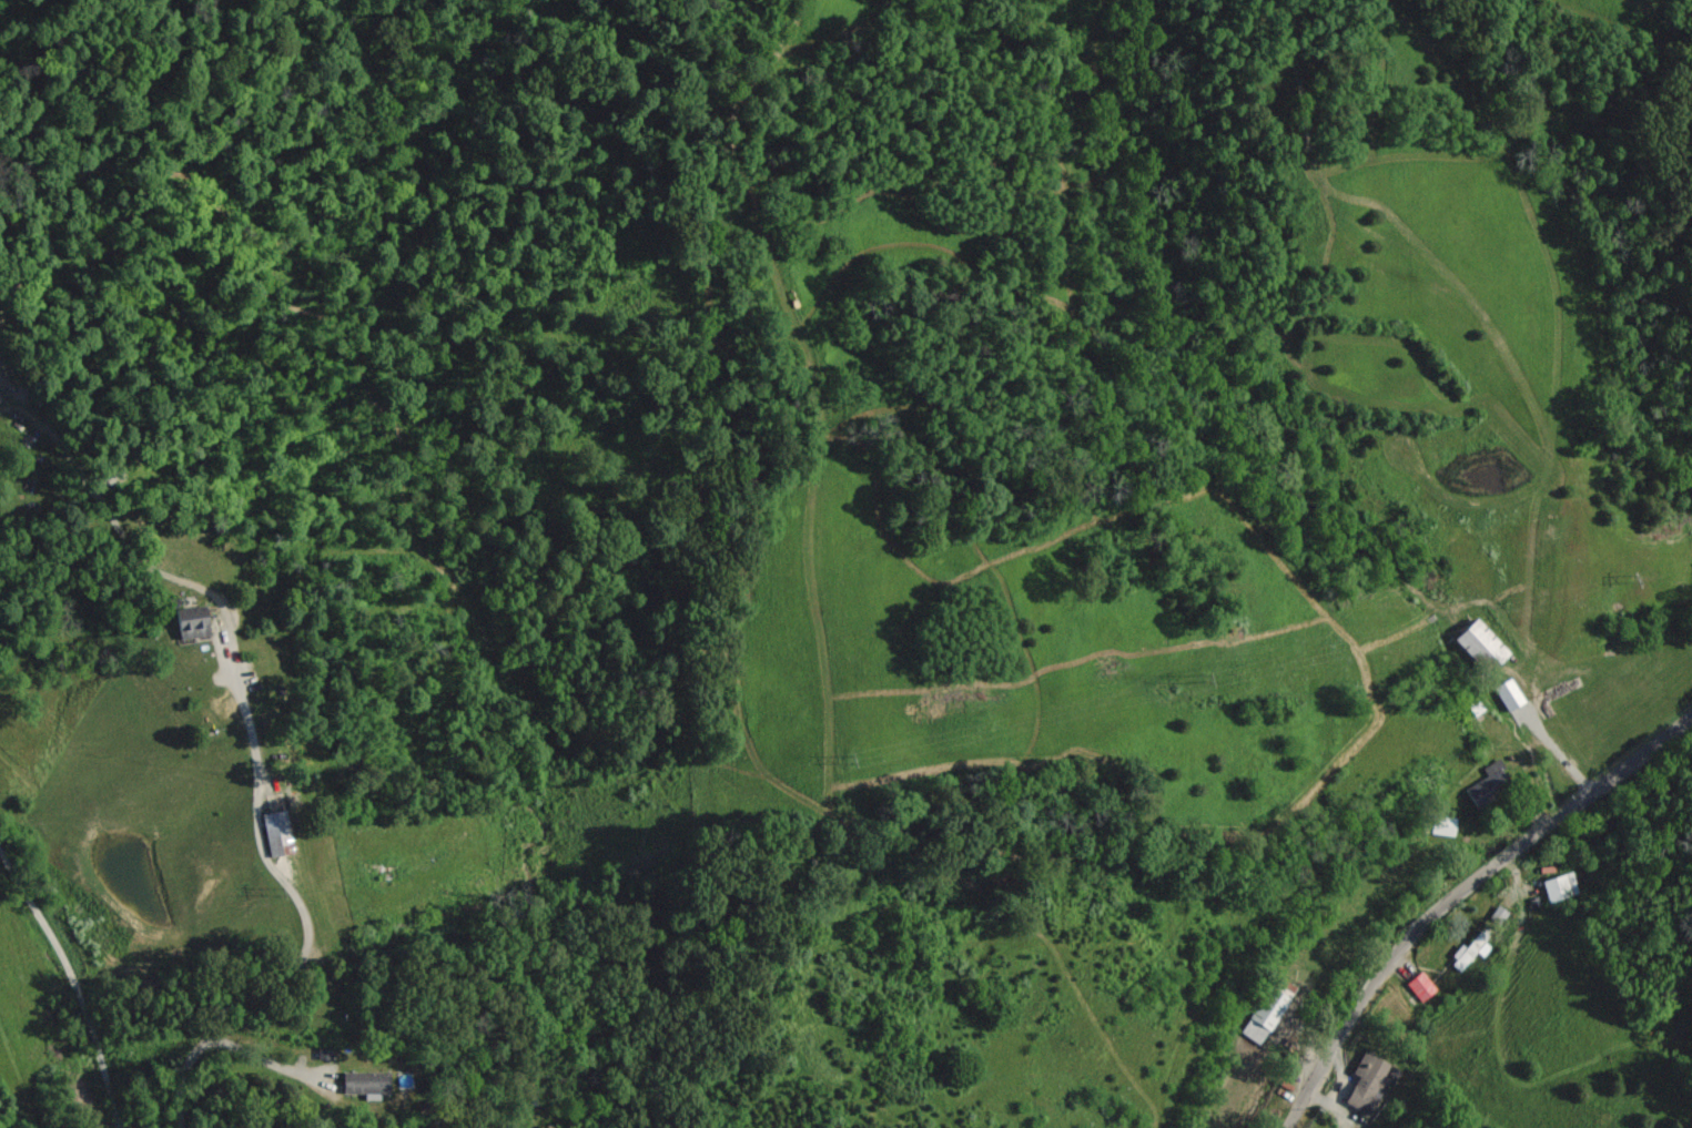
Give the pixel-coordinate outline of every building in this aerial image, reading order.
[(176,618),(178,638),(208,635),(207,615),(176,618)] [(1454,638),(1486,672),(1508,651),(1477,618),(1454,638)] [(1506,712),(1525,703),(1513,678),(1494,686),(1506,712)] [(1475,806),(1515,787),(1501,758),(1483,766),(1488,777),(1466,787),(1475,806)] [(284,809),(260,814),(268,857),(293,853),(284,809)] [(1549,903),(1579,893),(1572,871),(1542,880),(1549,903)] [(1490,935),(1481,929),(1466,948),(1463,945),(1449,963),(1462,973),(1477,953),(1483,958),(1491,947),(1485,942),(1490,935)] [(1438,989),(1421,971),(1406,984),(1423,1003),(1438,989)] [(1369,1115),(1393,1064),(1363,1050),(1353,1073),(1358,1075),(1345,1103),(1369,1115)] [(388,1093),(388,1071),(343,1072),(343,1097),(379,1097),(379,1094),(388,1093)]
